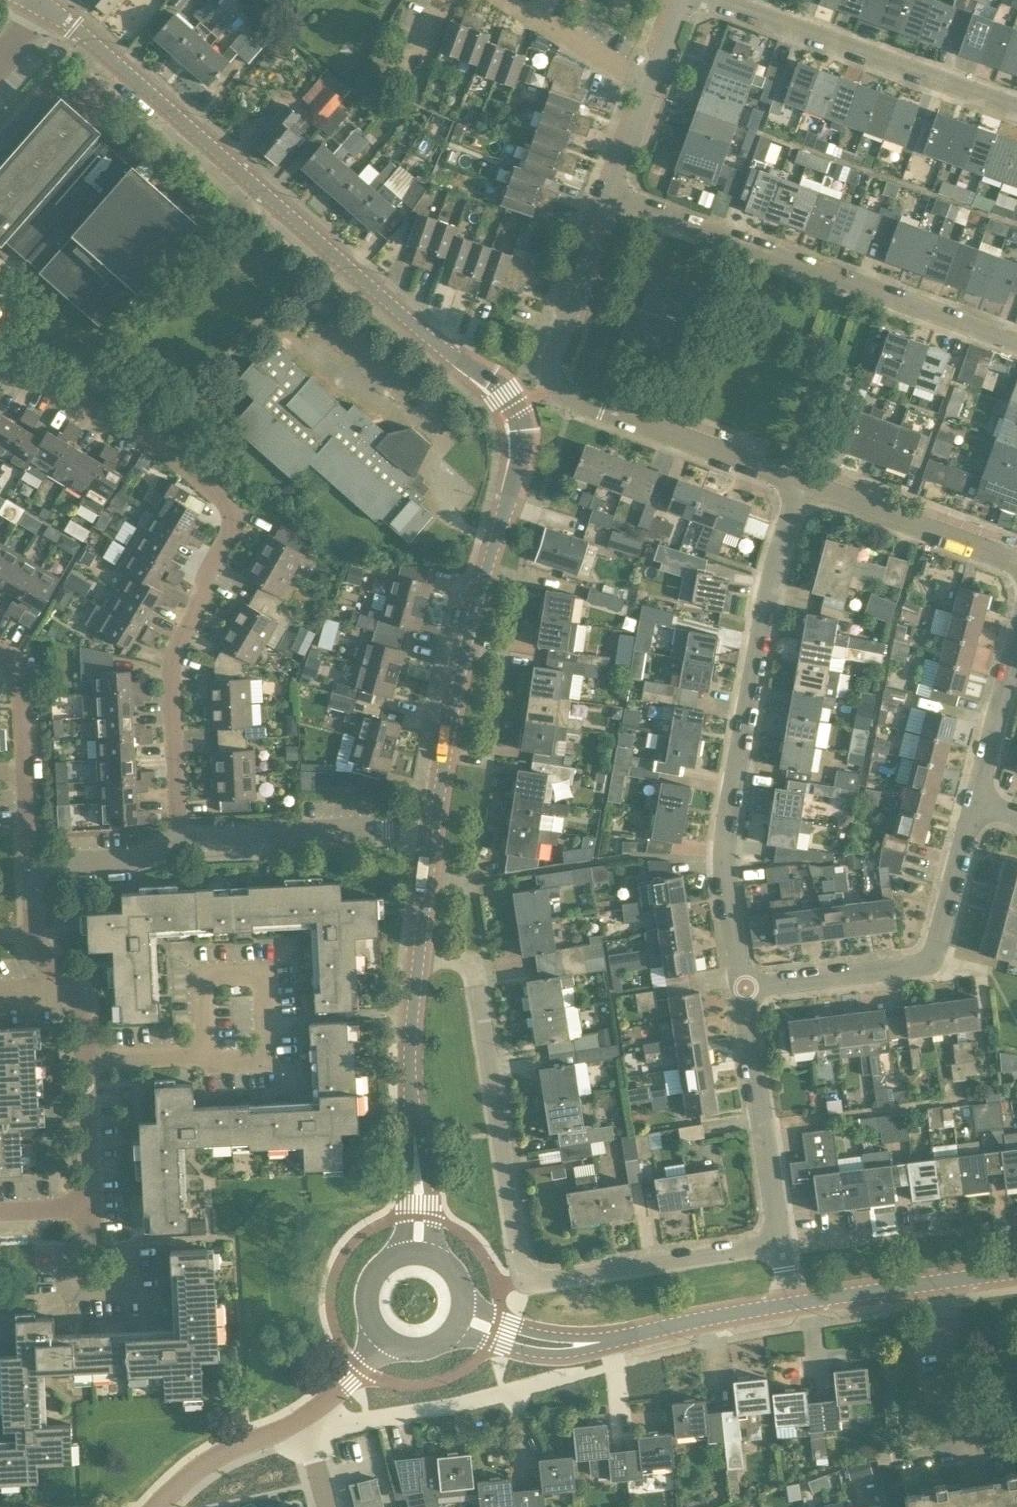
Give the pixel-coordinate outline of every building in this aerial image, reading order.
[(106,14),(118,0),(90,0),(106,14)] [(180,9),(188,0),(170,0),(180,9)] [(193,15),(200,21),(214,6),(207,0),(206,0),(193,15)] [(842,0),(819,0),(818,3),(838,10),(842,0)] [(865,0),(842,0),(838,10),(858,18),(865,0)] [(887,0),(865,0),(858,18),(878,25),(887,0)] [(910,0),(887,0),(878,25),(898,32),(910,0)] [(932,0),(910,0),(898,32),(918,39),(932,0)] [(918,39),(938,47),(942,36),(952,39),(964,5),(966,0),(954,0),(952,6),(934,0),(932,0),(918,39)] [(978,61),(992,21),(972,14),(974,9),(964,5),(952,39),(961,42),(957,53),(978,61)] [(458,58),(475,10),(466,7),(460,23),(449,19),(438,50),(458,58)] [(458,58),(476,64),(477,64),(486,40),(486,41),(489,33),(478,30),(484,13),(475,10),(458,58)] [(171,53),(192,30),(174,13),(153,37),(171,53)] [(224,15),(211,31),(218,37),(231,21),(224,15)] [(997,68),(1012,28),(992,21),(978,61),(997,68)] [(494,78),(510,31),(502,28),(496,44),(486,41),(486,40),(477,64),(476,64),(474,71),(494,78)] [(1012,28),(997,68),(1016,75),(1016,30),(1012,28)] [(192,30),(171,53),(189,69),(210,45),(192,30)] [(250,38),(243,31),(229,47),(236,53),(250,38)] [(510,31),(494,78),(514,86),(525,54),(514,50),(520,34),(510,31)] [(544,51),(548,39),(537,35),(532,47),(544,51)] [(262,48),(250,38),(236,53),(248,63),(262,48)] [(210,45),(189,69),(208,85),(236,53),(229,47),(221,55),(210,45)] [(717,48),(709,68),(750,83),(761,87),(763,88),(773,91),(775,92),(783,69),(769,64),(764,76),(754,72),(757,63),(717,48)] [(549,88),(580,100),(582,94),(584,88),(577,85),(582,70),(551,59),(545,76),(553,78),(551,83),(549,88)] [(803,109),(818,68),(797,61),(793,73),(783,69),(775,92),(768,111),(778,115),(783,101),(803,109)] [(520,80),(530,83),(536,68),(525,65),(520,80)] [(743,103),(750,83),(709,68),(702,88),(743,103)] [(823,116),(837,75),(818,68),(803,109),(823,116)] [(302,98),(326,119),(343,99),(342,98),(350,90),(328,71),(321,79),(320,78),(302,98)] [(843,123),(858,83),(837,75),(823,116),(832,119),(829,127),(840,131),(843,123)] [(863,130),(878,90),(858,83),(843,123),(863,130)] [(542,110),(589,127),(592,118),(576,112),(580,100),(549,88),(544,103),(542,110)] [(695,109),(735,123),(743,103),(702,88),(695,109)] [(773,91),(763,88),(759,100),(761,105),(767,107),(773,91)] [(883,137),(897,97),(878,90),(863,130),(883,137)] [(897,97),(883,137),(903,144),(901,149),(911,153),(923,119),(913,116),(917,104),(897,97)] [(275,163),(298,137),(299,139),(301,137),(300,136),(304,132),(294,123),(299,116),(286,104),(252,143),(275,163)] [(339,105),(326,120),(320,127),(329,135),(348,113),(339,105)] [(687,128),(728,143),(735,123),(695,109),(687,128)] [(537,124),(535,129),(566,140),(567,135),(569,130),(585,136),(589,127),(542,110),(537,124)] [(471,111),(468,121),(475,124),(479,114),(471,111)] [(942,159),(957,118),(936,111),(932,122),(923,119),(911,153),(921,157),(923,152),(942,159)] [(1,174),(15,186),(0,203),(0,236),(22,255),(39,271),(38,272),(103,330),(197,224),(76,117),(34,164),(20,151),(23,147),(22,147),(12,159),(11,158),(5,164),(6,165),(0,172),(0,174),(1,174)] [(962,166),(977,126),(957,118),(942,159),(962,166)] [(982,173),(996,133),(977,126),(962,166),(982,173)] [(680,148),(721,163),(728,143),(687,128),(680,148)] [(745,136),(753,138),(755,131),(754,131),(748,128),(745,136)] [(354,129),(340,144),(348,151),(361,136),(354,130),(354,129)] [(566,140),(535,129),(528,148),(575,165),(578,156),(562,150),(566,140)] [(807,130),(802,143),(812,147),(816,137),(817,134),(807,130)] [(1002,181),(1016,140),(996,133),(982,173),(1002,181)] [(752,158),(763,162),(772,139),(760,135),(752,158)] [(368,142),(361,136),(348,151),(354,157),(368,142)] [(829,142),(816,137),(812,147),(825,152),(829,142)] [(1016,140),(1002,181),(1016,186),(1016,140)] [(321,144),(301,166),(319,183),(339,160),(348,151),(340,144),(332,154),(321,144)] [(521,168),(544,177),(551,179),(553,176),(555,168),(572,174),(575,165),(528,148),(521,166),(521,168)] [(721,163),(680,148),(673,169),(713,184),(717,174),(727,178),(722,191),(732,194),(741,170),(721,163)] [(843,148),(840,157),(852,161),(855,153),(843,148)] [(798,149),(794,162),(805,166),(809,153),(798,149)] [(856,150),(855,153),(852,161),(872,169),(876,157),(856,150)] [(825,173),(829,160),(809,153),(805,166),(825,173)] [(337,199),(357,176),(339,160),(319,183),(337,199)] [(390,161),(376,176),(383,183),(385,181),(397,167),(390,161)] [(835,162),(831,176),(845,181),(850,168),(835,162)] [(541,186),(544,177),(521,168),(521,166),(514,164),(513,165),(507,184),(554,201),(555,200),(557,192),(541,186)] [(740,198),(747,200),(744,210),(764,217),(779,177),(781,171),(770,168),(768,173),(758,169),(758,170),(751,167),(740,198)] [(854,184),(859,171),(850,168),(845,181),(854,184)] [(357,176),(337,199),(355,215),(383,183),(376,176),(368,185),(357,176)] [(400,199),(401,200),(412,208),(426,184),(414,177),(400,199)] [(784,224),(798,184),(779,177),(764,217),(784,224)] [(681,182),(671,178),(666,193),(675,197),(681,182)] [(942,180),(938,192),(951,197),(956,185),(942,180)] [(400,199),(383,183),(355,215),(374,231),(394,208),(401,200),(400,199)] [(554,201),(507,184),(499,204),(504,205),(530,215),(534,204),(551,210),(554,201)] [(804,231),(819,191),(798,184),(784,224),(804,231)] [(965,202),(969,190),(956,185),(951,197),(965,202)] [(824,239),(838,198),(819,191),(804,231),(824,239)] [(975,193),(971,204),(991,211),(995,200),(975,193)] [(844,246),(858,205),(838,198),(824,239),(844,246)] [(949,203),(936,199),(931,211),(944,216),(949,203)] [(955,220),(959,207),(949,203),(944,216),(955,220)] [(991,211),(1011,219),(1014,211),(994,203),(991,211)] [(903,267),(918,227),(898,220),(900,215),(899,214),(902,207),(893,204),(890,211),(880,240),(889,244),(883,260),(903,267)] [(858,205),(844,246),(864,253),(870,237),(880,240),(890,211),(880,208),(878,213),(858,205)] [(411,263),(420,267),(437,219),(417,212),(405,243),(416,247),(411,263)] [(985,229),(1005,236),(1009,225),(989,218),(985,229)] [(444,257),(453,233),(455,226),(438,220),(437,219),(420,267),(429,270),(435,254),(444,257)] [(923,275),(938,234),(918,227),(903,267),(923,275)] [(1016,234),(1016,230),(1010,227),(1006,238),(1015,241),(1016,234)] [(456,234),(453,233),(444,257),(442,264),(445,266),(452,268),(446,285),(455,288),(472,240),(456,234)] [(943,282),(958,242),(938,234),(923,275),(943,282)] [(470,275),(481,278),(492,247),(477,242),(472,240),(455,288),(464,291),(470,275)] [(963,289),(977,249),(958,242),(943,282),(963,289)] [(494,302),(500,285),(511,254),(498,249),(492,247),(481,278),(491,282),(485,298),(494,302)] [(983,296),(997,256),(977,249),(963,289),(983,296)] [(511,254),(500,285),(507,288),(513,290),(521,293),(524,285),(531,288),(542,257),(525,251),(523,258),(518,257),(511,254)] [(983,296),(1003,304),(1008,290),(1016,293),(1016,263),(997,256),(983,296)] [(690,302),(695,288),(652,272),(639,308),(632,305),(616,349),(660,364),(670,335),(677,338),(683,324),(689,326),(697,304),(690,302)] [(305,326),(276,357),(298,377),(318,395),(339,413),(359,432),(378,449),(386,456),(385,458),(380,475),(376,487),(423,501),(432,473),(436,474),(447,440),(423,418),(413,410),(410,414),(391,397),(371,378),(349,359),(346,363),(326,345),(305,326)] [(857,387),(857,386),(856,387),(867,391),(874,370),(886,375),(883,383),(891,386),(894,378),(908,337),(888,330),(877,358),(869,355),(857,387)] [(908,337),(894,378),(914,385),(928,344),(908,337)] [(928,344),(914,385),(944,396),(955,367),(944,363),(949,352),(928,344)] [(973,373),(977,363),(964,358),(957,378),(980,386),(983,377),(973,373)] [(838,374),(830,397),(843,402),(851,378),(838,374)] [(966,390),(954,386),(950,398),(962,402),(966,390)] [(867,391),(856,387),(851,402),(862,406),(867,391)] [(1010,397),(1003,417),(1016,422),(1016,400),(1010,397)] [(945,411),(957,415),(962,402),(950,398),(945,411)] [(869,414),(859,410),(844,450),(865,458),(882,410),(872,406),(869,414)] [(27,424),(33,412),(26,408),(20,419),(27,424)] [(885,465),(899,425),(880,418),(883,410),(882,410),(865,458),(885,465)] [(33,412),(27,424),(33,428),(40,416),(33,412)] [(0,425),(0,457),(5,460),(24,429),(5,417),(0,425)] [(1003,417),(995,437),(1016,445),(1016,422),(1003,417)] [(899,425),(885,465),(905,472),(909,463),(917,466),(928,435),(911,429),(913,425),(901,421),(900,425),(899,425)] [(69,438),(75,426),(68,422),(62,433),(62,434),(69,438)] [(69,438),(75,442),(82,430),(75,426),(69,438)] [(24,429),(5,460),(24,471),(25,470),(29,463),(42,440),(42,439),(24,429)] [(955,435),(939,429),(936,438),(952,444),(955,435)] [(42,440),(29,463),(25,470),(43,481),(47,474),(69,438),(62,434),(62,433),(58,434),(56,437),(46,431),(42,439),(42,440)] [(995,437),(988,457),(1016,467),(1016,445),(995,437)] [(66,443),(69,438),(47,474),(66,485),(85,453),(66,443)] [(931,451),(947,457),(952,444),(936,438),(931,451)] [(99,455),(106,460),(113,448),(106,444),(99,455)] [(598,483),(608,454),(584,445),(573,474),(598,483)] [(106,460),(103,464),(84,496),(79,504),(98,515),(103,507),(122,475),(112,470),(114,467),(113,463),(119,452),(113,448),(106,460)] [(85,453),(66,485),(84,496),(103,464),(85,453)] [(144,473),(152,460),(142,454),(134,467),(144,473)] [(622,492),(633,463),(608,454),(598,483),(622,492)] [(988,457),(981,477),(1016,490),(1016,467),(988,457)] [(1016,502),(1016,490),(981,477),(928,458),(921,478),(965,493),(965,494),(1014,512),(1016,502)] [(633,463),(622,492),(646,501),(638,525),(647,528),(651,516),(652,516),(664,484),(654,481),(657,472),(633,463)] [(186,531),(197,513),(183,504),(190,493),(163,477),(154,491),(164,497),(154,513),(202,541),(206,534),(195,528),(191,534),(186,531)] [(690,517),(701,488),(677,479),(666,508),(690,517)] [(701,488),(690,517),(704,523),(700,534),(699,533),(695,546),(705,550),(725,497),(701,488)] [(582,491),(578,503),(589,507),(593,495),(582,491)] [(125,498),(116,493),(111,501),(120,506),(125,498)] [(601,511),(605,499),(593,495),(589,507),(593,509),(589,520),(609,528),(614,515),(601,511)] [(750,506),(725,497),(705,550),(717,555),(722,542),(721,542),(725,530),(739,536),(750,506)] [(24,510),(7,500),(0,512),(0,514),(16,523),(24,510)] [(49,510),(43,506),(38,514),(45,518),(49,510)] [(24,526),(30,515),(24,512),(18,523),(24,526)] [(103,530),(110,518),(102,513),(95,525),(103,530)] [(183,543),(187,541),(198,548),(202,541),(154,513),(144,531),(175,550),(180,541),(183,543)] [(647,529),(645,535),(656,539),(658,533),(669,537),(673,524),(652,516),(651,516),(647,528),(647,529)] [(69,518),(64,530),(85,538),(90,526),(69,518)] [(751,518),(749,532),(765,534),(767,520),(751,518)] [(256,555),(291,575),(303,555),(298,551),(304,542),(282,523),(274,537),(268,534),(256,555)] [(164,568),(169,571),(169,572),(180,578),(184,571),(173,565),(173,560),(170,558),(175,550),(144,531),(137,527),(125,546),(164,569),(164,568)] [(587,541),(546,527),(535,560),(576,574),(587,541)] [(643,540),(612,530),(607,547),(638,557),(643,540)] [(889,556),(886,566),(864,561),(864,562),(854,560),(857,548),(825,539),(818,565),(865,578),(901,587),(908,561),(889,556)] [(711,576),(712,574),(704,572),(707,559),(658,544),(653,559),(691,571),(696,572),(690,602),(704,605),(703,608),(721,612),(727,579),(711,576)] [(0,550),(0,585),(3,587),(22,556),(3,545),(0,550)] [(164,569),(125,546),(114,565),(129,574),(130,573),(153,587),(153,586),(164,569)] [(93,557),(86,553),(80,564),(87,568),(93,557)] [(291,575),(256,555),(243,576),(259,585),(253,595),(277,609),(278,609),(283,600),(278,597),(291,575)] [(22,556),(3,587),(22,598),(40,567),(22,556)] [(925,576),(929,563),(922,561),(919,574),(925,576)] [(964,566),(955,563),(953,570),(962,572),(964,566)] [(350,564),(346,581),(359,585),(364,568),(350,564)] [(392,572),(385,594),(385,595),(425,606),(431,583),(425,581),(429,566),(400,565),(398,574),(392,572)] [(862,589),(865,578),(818,565),(812,591),(843,600),(847,585),(862,589)] [(40,567),(22,598),(41,609),(59,578),(40,567)] [(63,581),(62,583),(70,588),(77,576),(69,572),(63,581)] [(180,578),(169,572),(165,578),(176,585),(180,578)] [(158,603),(163,601),(174,608),(178,601),(167,594),(153,586),(153,587),(130,573),(129,574),(119,592),(150,611),(156,601),(158,603)] [(951,612),(981,620),(988,594),(958,586),(951,612)] [(624,599),(589,588),(586,600),(620,610),(624,599)] [(924,593),(909,588),(905,599),(920,604),(924,593)] [(545,589),(541,617),(570,622),(574,594),(545,589)] [(150,611),(119,592),(108,610),(139,629),(150,611)] [(418,630),(425,606),(385,595),(385,594),(375,592),(371,606),(370,606),(368,615),(360,613),(356,625),(374,630),(374,629),(401,637),(404,626),(418,630)] [(889,622),(896,603),(871,594),(864,613),(889,622)] [(229,623),(265,643),(274,648),(292,617),(278,609),(277,609),(253,595),(247,605),(242,602),(229,623)] [(12,614),(18,603),(12,599),(5,611),(12,614)] [(902,609),(916,614),(920,604),(905,599),(902,609)] [(18,603),(12,614),(19,619),(25,607),(18,603)] [(139,629),(108,610),(96,604),(85,623),(96,630),(96,629),(128,648),(139,629)] [(638,618),(670,627),(674,613),(641,604),(638,618)] [(848,635),(834,633),(837,618),(851,621),(853,612),(842,609),(821,604),(819,615),(806,613),(801,638),(832,644),(846,647),(867,650),(883,653),(885,643),(869,640),(869,641),(848,637),(848,635)] [(981,620),(951,612),(945,636),(975,644),(981,620)] [(536,645),(548,647),(547,657),(598,665),(608,666),(609,657),(573,651),(577,623),(570,622),(541,617),(536,645)] [(331,650),(339,623),(325,619),(317,646),(331,650)] [(265,643),(229,623),(217,644),(223,647),(214,662),(243,669),(247,661),(252,665),(265,643)] [(144,632),(155,639),(160,632),(148,625),(144,632)] [(301,626),(290,648),(305,656),(315,633),(301,626)] [(48,635),(38,629),(35,635),(44,641),(48,635)] [(359,662),(398,673),(404,650),(398,648),(401,637),(374,629),(374,630),(371,641),(365,639),(359,662)] [(666,652),(670,653),(670,656),(683,659),(683,658),(712,664),(717,635),(688,630),(685,646),(672,644),(671,647),(667,646),(666,652)] [(155,639),(144,632),(140,639),(151,646),(155,639)] [(630,667),(634,636),(619,633),(614,665),(630,667)] [(975,644),(945,636),(939,661),(969,669),(975,644)] [(909,640),(893,637),(891,648),(907,651),(909,640)] [(827,669),(830,655),(844,658),(846,647),(832,644),(801,638),(797,664),(827,670),(827,669)] [(134,681),(130,681),(129,670),(113,671),(112,653),(79,647),(81,681),(93,680),(94,694),(149,691),(149,684),(136,684),(134,681)] [(310,648),(300,681),(308,684),(311,676),(316,677),(321,660),(317,658),(319,651),(310,648)] [(889,659),(905,662),(907,651),(891,648),(889,659)] [(865,661),(881,664),(883,653),(867,650),(865,661)] [(533,665),(531,678),(528,677),(526,692),(529,693),(564,698),(568,699),(570,684),(586,686),(588,676),(596,677),(598,665),(547,657),(545,667),(533,665)] [(678,685),(678,686),(707,691),(712,664),(683,658),(683,659),(680,673),(672,672),(669,684),(670,684),(678,685)] [(969,669),(939,661),(932,687),(929,698),(955,706),(958,694),(962,695),(969,669)] [(209,704),(250,702),(249,679),(261,678),(261,673),(243,669),(214,662),(215,679),(208,680),(209,704)] [(398,673),(359,662),(352,687),(358,689),(355,698),(382,706),(385,696),(391,698),(398,673)] [(797,664),(792,689),(823,695),(823,696),(835,698),(840,671),(827,669),(827,670),(797,664)] [(643,691),(676,697),(678,686),(678,685),(670,684),(669,684),(666,683),(666,684),(644,680),(643,691)] [(881,701),(902,705),(906,692),(884,688),(881,701)] [(818,720),(823,696),(823,695),(792,689),(787,715),(818,720)] [(135,704),(137,700),(150,699),(149,691),(94,694),(94,695),(81,695),(82,717),(95,716),(132,714),(131,704),(135,704)] [(676,697),(643,691),(641,699),(674,705),(676,697)] [(875,694),(860,691),(858,701),(873,704),(875,694)] [(355,736),(394,747),(400,723),(379,717),(382,706),(355,698),(331,692),(327,706),(346,711),(344,719),(358,723),(355,736)] [(525,721),(580,729),(581,720),(567,718),(570,699),(568,699),(564,698),(529,693),(525,721)] [(856,711),(871,714),(873,704),(858,701),(856,711)] [(250,702),(209,704),(209,705),(203,705),(204,719),(210,718),(211,729),(217,728),(218,740),(246,738),(265,737),(265,725),(251,726),(250,702)] [(669,734),(699,739),(703,711),(674,706),(669,734)] [(612,717),(621,719),(622,709),(613,707),(612,717)] [(919,734),(949,742),(956,716),(926,709),(919,734)] [(133,736),(139,735),(152,734),(151,727),(138,727),(136,724),(132,724),(132,714),(95,716),(96,737),(133,735),(133,736)] [(783,741),(814,746),(818,720),(787,715),(783,741)] [(580,729),(525,721),(521,749),(533,751),(532,760),(568,766),(570,756),(556,754),(558,739),(564,740),(565,732),(579,734),(580,729)] [(291,725),(288,727),(287,729),(288,735),(297,735),(297,724),(295,725),(291,725)] [(852,729),(848,751),(863,754),(868,732),(852,729)] [(658,732),(653,760),(651,770),(659,771),(659,772),(678,775),(680,765),(694,767),(699,739),(669,734),(658,732)] [(152,734),(139,735),(139,743),(152,743),(152,734)] [(913,758),(943,767),(949,742),(919,734),(913,758)] [(133,735),(96,737),(97,759),(134,757),(133,736),(133,735)] [(394,747),(355,736),(348,760),(354,762),(351,772),(379,780),(382,769),(387,770),(394,747)] [(213,776),(254,774),(253,749),(246,749),(246,738),(218,740),(218,751),(212,751),(213,776)] [(893,748),(889,747),(890,741),(875,738),(872,748),(888,752),(892,753),(893,748)] [(64,739),(54,740),(55,761),(65,761),(64,739)] [(814,746),(783,741),(778,767),(809,772),(814,746)] [(297,745),(286,745),(286,759),(298,758),(297,745)] [(629,766),(651,770),(653,760),(632,756),(633,749),(616,746),(614,762),(613,763),(629,766)] [(870,759),(886,763),(888,753),(892,753),(888,752),(872,748),(870,759)] [(863,754),(848,751),(846,762),(861,765),(863,754)] [(99,781),(154,778),(154,770),(141,771),(141,766),(134,767),(134,757),(97,759),(99,781)] [(943,767),(913,758),(906,784),(936,792),(943,767)] [(568,766),(532,760),(530,770),(518,768),(513,797),(543,801),(550,802),(553,781),(571,784),(574,767),(568,766)] [(651,770),(629,766),(627,775),(657,781),(659,772),(659,771),(651,770)] [(833,786),(857,790),(860,773),(836,769),(833,786)] [(67,782),(67,774),(56,775),(56,783),(67,782)] [(250,809),(249,798),(255,798),(254,774),(213,776),(214,800),(221,800),(222,811),(250,809)] [(771,814),(800,819),(804,792),(816,794),(817,793),(838,797),(838,795),(855,798),(857,790),(833,786),(785,777),(783,788),(775,787),(771,814)] [(139,791),(142,786),(154,786),(154,778),(99,781),(100,802),(136,800),(136,791),(139,791)] [(656,809),(685,814),(690,787),(661,781),(656,809)] [(900,809),(930,817),(936,792),(906,784),(900,809)] [(619,803),(621,789),(609,787),(607,801),(619,803)] [(880,791),(865,788),(863,799),(878,802),(880,791)] [(513,797),(509,824),(538,829),(552,831),(554,816),(553,815),(553,813),(570,816),(572,806),(550,802),(543,801),(513,797)] [(861,810),(876,813),(878,802),(863,799),(861,810)] [(101,824),(143,822),(156,822),(156,814),(143,815),(140,810),(137,810),(136,800),(100,802),(101,824)] [(57,804),(58,812),(70,812),(70,804),(68,804),(57,804)] [(685,814),(656,809),(651,837),(680,842),(685,814)] [(930,817),(900,809),(893,835),(885,832),(881,847),(904,852),(907,838),(923,843),(930,817)] [(800,819),(771,814),(766,843),(776,844),(807,849),(811,821),(800,819)] [(556,844),(558,832),(552,831),(538,829),(509,824),(505,853),(508,853),(506,871),(533,867),(534,857),(539,858),(541,842),(556,844)] [(848,839),(850,831),(838,829),(836,837),(848,839)] [(622,852),(636,852),(636,842),(622,841),(622,852)] [(594,846),(562,851),(564,863),(591,859),(594,846)] [(880,886),(890,885),(888,872),(898,874),(904,852),(881,847),(878,868),(880,886)] [(822,851),(807,849),(806,859),(820,861),(822,851)] [(832,852),(822,851),(820,861),(833,858),(832,852)] [(1016,886),(1016,860),(1004,857),(997,881),(1016,886)] [(669,860),(647,860),(650,880),(638,882),(641,901),(642,907),(654,905),(684,900),(680,875),(671,877),(669,860)] [(765,867),(767,883),(778,882),(781,900),(791,899),(788,879),(786,864),(765,867)] [(847,935),(844,904),(843,904),(842,892),(838,892),(836,873),(835,873),(834,865),(821,866),(822,875),(827,878),(832,877),(834,893),(832,893),(834,905),(820,907),(824,938),(847,935)] [(535,875),(537,888),(512,892),(517,924),(550,919),(547,898),(560,896),(558,885),(574,883),(572,869),(535,875)] [(847,892),(844,872),(836,873),(838,892),(842,892),(847,892)] [(799,898),(797,878),(788,879),(791,899),(799,898)] [(232,893),(232,930),(253,929),(253,923),(317,920),(320,990),(314,990),(316,1011),(353,1009),(352,992),(358,991),(355,936),(379,935),(377,897),(342,898),(341,881),(249,886),(249,892),(232,893)] [(1016,911),(1016,886),(997,881),(991,904),(1016,911)] [(153,998),(153,993),(150,928),(213,925),(214,931),(232,930),(232,893),(214,894),(214,887),(121,892),(123,909),(87,911),(89,950),(113,949),(115,1002),(122,1002),(123,1020),(160,1018),(159,998),(153,998)] [(896,928),(892,897),(868,901),(872,931),(896,928)] [(658,929),(688,924),(684,900),(654,905),(658,929)] [(641,901),(622,904),(623,914),(643,911),(642,907),(641,901)] [(872,931),(868,901),(844,904),(847,935),(872,931)] [(1015,936),(1016,930),(1016,911),(991,904),(985,927),(1015,936)] [(824,938),(820,907),(796,910),(800,941),(824,938)] [(800,941),(796,910),(771,913),(775,944),(800,941)] [(624,922),(644,920),(643,911),(623,914),(624,922)] [(550,919),(517,924),(522,955),(555,950),(550,919)] [(688,924),(658,929),(661,952),(691,947),(688,924)] [(1015,936),(985,927),(978,952),(1009,960),(1015,936)] [(590,944),(559,949),(561,962),(604,955),(600,935),(589,937),(590,944)] [(665,976),(695,971),(691,947),(661,952),(650,954),(650,959),(630,962),(630,961),(610,963),(611,973),(663,965),(665,976)] [(650,959),(650,954),(649,949),(629,952),(630,961),(630,962),(650,959)] [(531,1012),(565,1006),(561,986),(573,984),(572,974),(606,969),(604,955),(561,962),(563,975),(526,980),(531,1012)] [(637,1011),(657,1008),(654,990),(635,993),(637,1011)] [(672,1021),(702,1016),(698,991),(668,996),(672,1021)] [(952,1000),(956,1031),(958,1043),(962,1042),(964,1062),(973,1061),(971,1041),(966,1042),(965,1030),(980,1028),(976,997),(952,1000)] [(956,1031),(952,1000),(928,1003),(932,1034),(956,1031)] [(932,1034),(928,1003),(904,1006),(908,1037),(932,1034)] [(565,1006),(531,1012),(535,1043),(569,1038),(565,1006)] [(859,1012),(863,1042),(864,1042),(865,1055),(869,1054),(872,1074),(875,1097),(874,1097),(875,1106),(890,1104),(889,1095),(887,1095),(884,1072),(881,1073),(878,1053),(889,1052),(888,1039),(884,1009),(859,1012)] [(863,1042),(859,1012),(836,1015),(839,1045),(863,1042)] [(0,1013),(0,1028),(9,1028),(8,1013),(0,1013)] [(839,1045),(836,1015),(812,1018),(815,1048),(816,1048),(817,1061),(822,1060),(824,1080),(834,1079),(831,1059),(841,1058),(839,1045)] [(675,1044),(706,1039),(702,1016),(672,1021),(675,1044)] [(815,1048),(812,1018),(787,1021),(791,1051),(815,1048)] [(249,1142),(249,1148),(303,1145),(304,1169),(342,1168),(341,1132),(358,1131),(354,1037),(348,1038),(347,1020),(309,1022),(310,1043),(316,1042),(319,1107),(249,1110),(249,1142)] [(9,1028),(0,1028),(0,1051),(35,1051),(34,1027),(9,1028)] [(600,1046),(612,1044),(610,1027),(597,1029),(600,1046)] [(597,1033),(573,1037),(575,1050),(599,1046),(597,1033)] [(679,1068),(709,1063),(706,1039),(675,1044),(663,1046),(664,1050),(665,1059),(671,1058),(670,1056),(677,1055),(679,1068)] [(662,1041),(643,1044),(644,1053),(664,1050),(663,1046),(662,1041)] [(952,1043),(955,1063),(964,1062),(962,1042),(958,1043),(952,1043)] [(617,1044),(599,1047),(599,1046),(575,1050),(577,1063),(584,1062),(584,1063),(619,1057),(617,1044)] [(921,1068),(919,1048),(909,1049),(912,1069),(921,1068)] [(646,1062),(665,1059),(664,1050),(644,1053),(646,1062)] [(35,1051),(0,1051),(0,1087),(37,1087),(35,1051)] [(1001,1052),(1002,1067),(1016,1066),(1016,1051),(1001,1052)] [(860,1056),(862,1075),(872,1074),(869,1054),(865,1055),(860,1056)] [(813,1062),(815,1081),(824,1080),(822,1060),(817,1061),(813,1062)] [(544,1100),(577,1095),(573,1063),(539,1069),(544,1100)] [(682,1092),(713,1087),(709,1063),(679,1068),(682,1092)] [(193,1145),(249,1142),(249,1110),(248,1104),(194,1107),(193,1083),(154,1085),(156,1121),(139,1121),(143,1214),(149,1213),(150,1231),(188,1229),(187,1209),(181,1209),(179,1161),(183,1161),(186,1159),(188,1157),(190,1155),(191,1153),(193,1150),(193,1145)] [(33,1125),(39,1124),(37,1087),(0,1087),(0,1125),(33,1125)] [(713,1087),(682,1092),(686,1116),(716,1111),(713,1087)] [(628,1104),(635,1103),(633,1088),(626,1089),(628,1104)] [(651,1101),(671,1097),(670,1088),(650,1091),(651,1101)] [(1003,1168),(1006,1187),(1016,1186),(1016,1132),(1004,1134),(999,1093),(985,1095),(986,1102),(989,1129),(1001,1145),(1001,1150),(993,1151),(995,1170),(1003,1168)] [(577,1095),(544,1100),(549,1132),(582,1126),(577,1095)] [(672,1107),(671,1097),(651,1101),(652,1102),(653,1110),(672,1107)] [(975,1131),(989,1129),(986,1102),(972,1104),(975,1131)] [(943,1120),(953,1119),(951,1107),(942,1108),(943,1120)] [(909,1139),(906,1113),(892,1114),(895,1141),(909,1139)] [(878,1116),(881,1143),(895,1141),(892,1114),(878,1116)] [(849,1132),(859,1131),(858,1119),(847,1120),(849,1132)] [(680,1141),(704,1137),(701,1124),(678,1128),(680,1141)] [(0,1125),(0,1175),(22,1173),(20,1138),(34,1137),(33,1125),(0,1125)] [(590,1143),(613,1139),(611,1125),(587,1129),(589,1142),(590,1142),(590,1143)] [(834,1131),(802,1135),(806,1163),(790,1165),(792,1183),(813,1180),(817,1211),(844,1208),(841,1189),(839,1171),(839,1170),(834,1131)] [(651,1156),(647,1133),(634,1135),(638,1158),(651,1156)] [(621,1137),(625,1161),(638,1158),(634,1135),(621,1137)] [(592,1156),(590,1143),(590,1142),(589,1142),(560,1147),(562,1161),(592,1156)] [(864,1167),(869,1205),(895,1202),(893,1182),(901,1182),(899,1163),(890,1164),(888,1150),(862,1153),(864,1167)] [(987,1171),(995,1170),(993,1151),(957,1155),(963,1193),(989,1189),(987,1171)] [(938,1196),(963,1193),(957,1155),(932,1159),(938,1196)] [(912,1199),(938,1196),(932,1159),(899,1163),(901,1182),(909,1181),(912,1199)] [(549,1176),(565,1175),(564,1161),(549,1161),(549,1176)] [(869,1205),(864,1167),(839,1171),(841,1189),(844,1208),(869,1205)] [(686,1173),(691,1206),(723,1201),(718,1168),(686,1173)] [(691,1206),(686,1173),(654,1178),(659,1211),(691,1206)] [(603,1220),(597,1187),(595,1175),(575,1178),(577,1191),(566,1192),(571,1225),(603,1220)] [(597,1187),(603,1220),(634,1215),(629,1182),(597,1187)] [(37,1354),(37,1373),(108,1370),(108,1375),(162,1373),(163,1397),(202,1395),(200,1360),(218,1359),(213,1266),(207,1266),(206,1249),(169,1250),(170,1271),(176,1271),(179,1335),(109,1339),(108,1332),(54,1335),(53,1317),(15,1319),(17,1354),(37,1354)] [(37,1481),(36,1464),(72,1462),(70,1424),(40,1426),(37,1373),(37,1354),(17,1354),(1,1355),(0,1355),(0,1377),(0,1380),(3,1429),(15,1429),(16,1445),(0,1446),(0,1483),(37,1481)] [(833,1371),(836,1400),(821,1401),(824,1429),(856,1426),(854,1402),(870,1401),(867,1367),(833,1371)] [(733,1381),(736,1410),(721,1412),(724,1439),(730,1503),(739,1500),(736,1468),(742,1467),(739,1428),(775,1424),(774,1410),(770,1410),(766,1377),(733,1381)] [(775,1426),(808,1423),(808,1431),(824,1429),(821,1401),(807,1403),(805,1389),(772,1393),(774,1410),(775,1424),(775,1426)] [(675,1436),(708,1433),(709,1441),(724,1439),(721,1412),(707,1413),(705,1400),(672,1404),(675,1436)] [(576,1459),(609,1456),(611,1480),(627,1478),(624,1451),(609,1452),(606,1423),(573,1426),(576,1459)] [(637,1436),(639,1449),(624,1451),(627,1478),(642,1477),(642,1469),(674,1466),(671,1432),(637,1436)] [(836,1455),(834,1432),(826,1433),(828,1455),(836,1455)] [(471,1453),(397,1460),(409,1506),(438,1506),(437,1497),(479,1493),(478,1481),(474,1481),(471,1453)] [(528,1506),(545,1506),(543,1491),(575,1488),(572,1455),(539,1458),(542,1488),(526,1489),(528,1506)] [(862,1480),(858,1467),(847,1471),(851,1483),(862,1480)] [(1016,1477),(1016,1473),(1005,1474),(1006,1479),(975,1484),(979,1506),(1016,1506),(1016,1477)] [(380,1493),(377,1480),(378,1480),(377,1477),(348,1484),(354,1506),(384,1506),(380,1493)] [(818,1480),(822,1492),(832,1489),(827,1477),(818,1480)] [(479,1493),(480,1506),(528,1506),(526,1489),(512,1491),(511,1478),(478,1481),(479,1493)] [(813,1496),(822,1492),(818,1480),(808,1484),(813,1496)] [(935,1491),(904,1495),(905,1506),(979,1506),(975,1484),(946,1489),(945,1484),(934,1486),(935,1491)]
